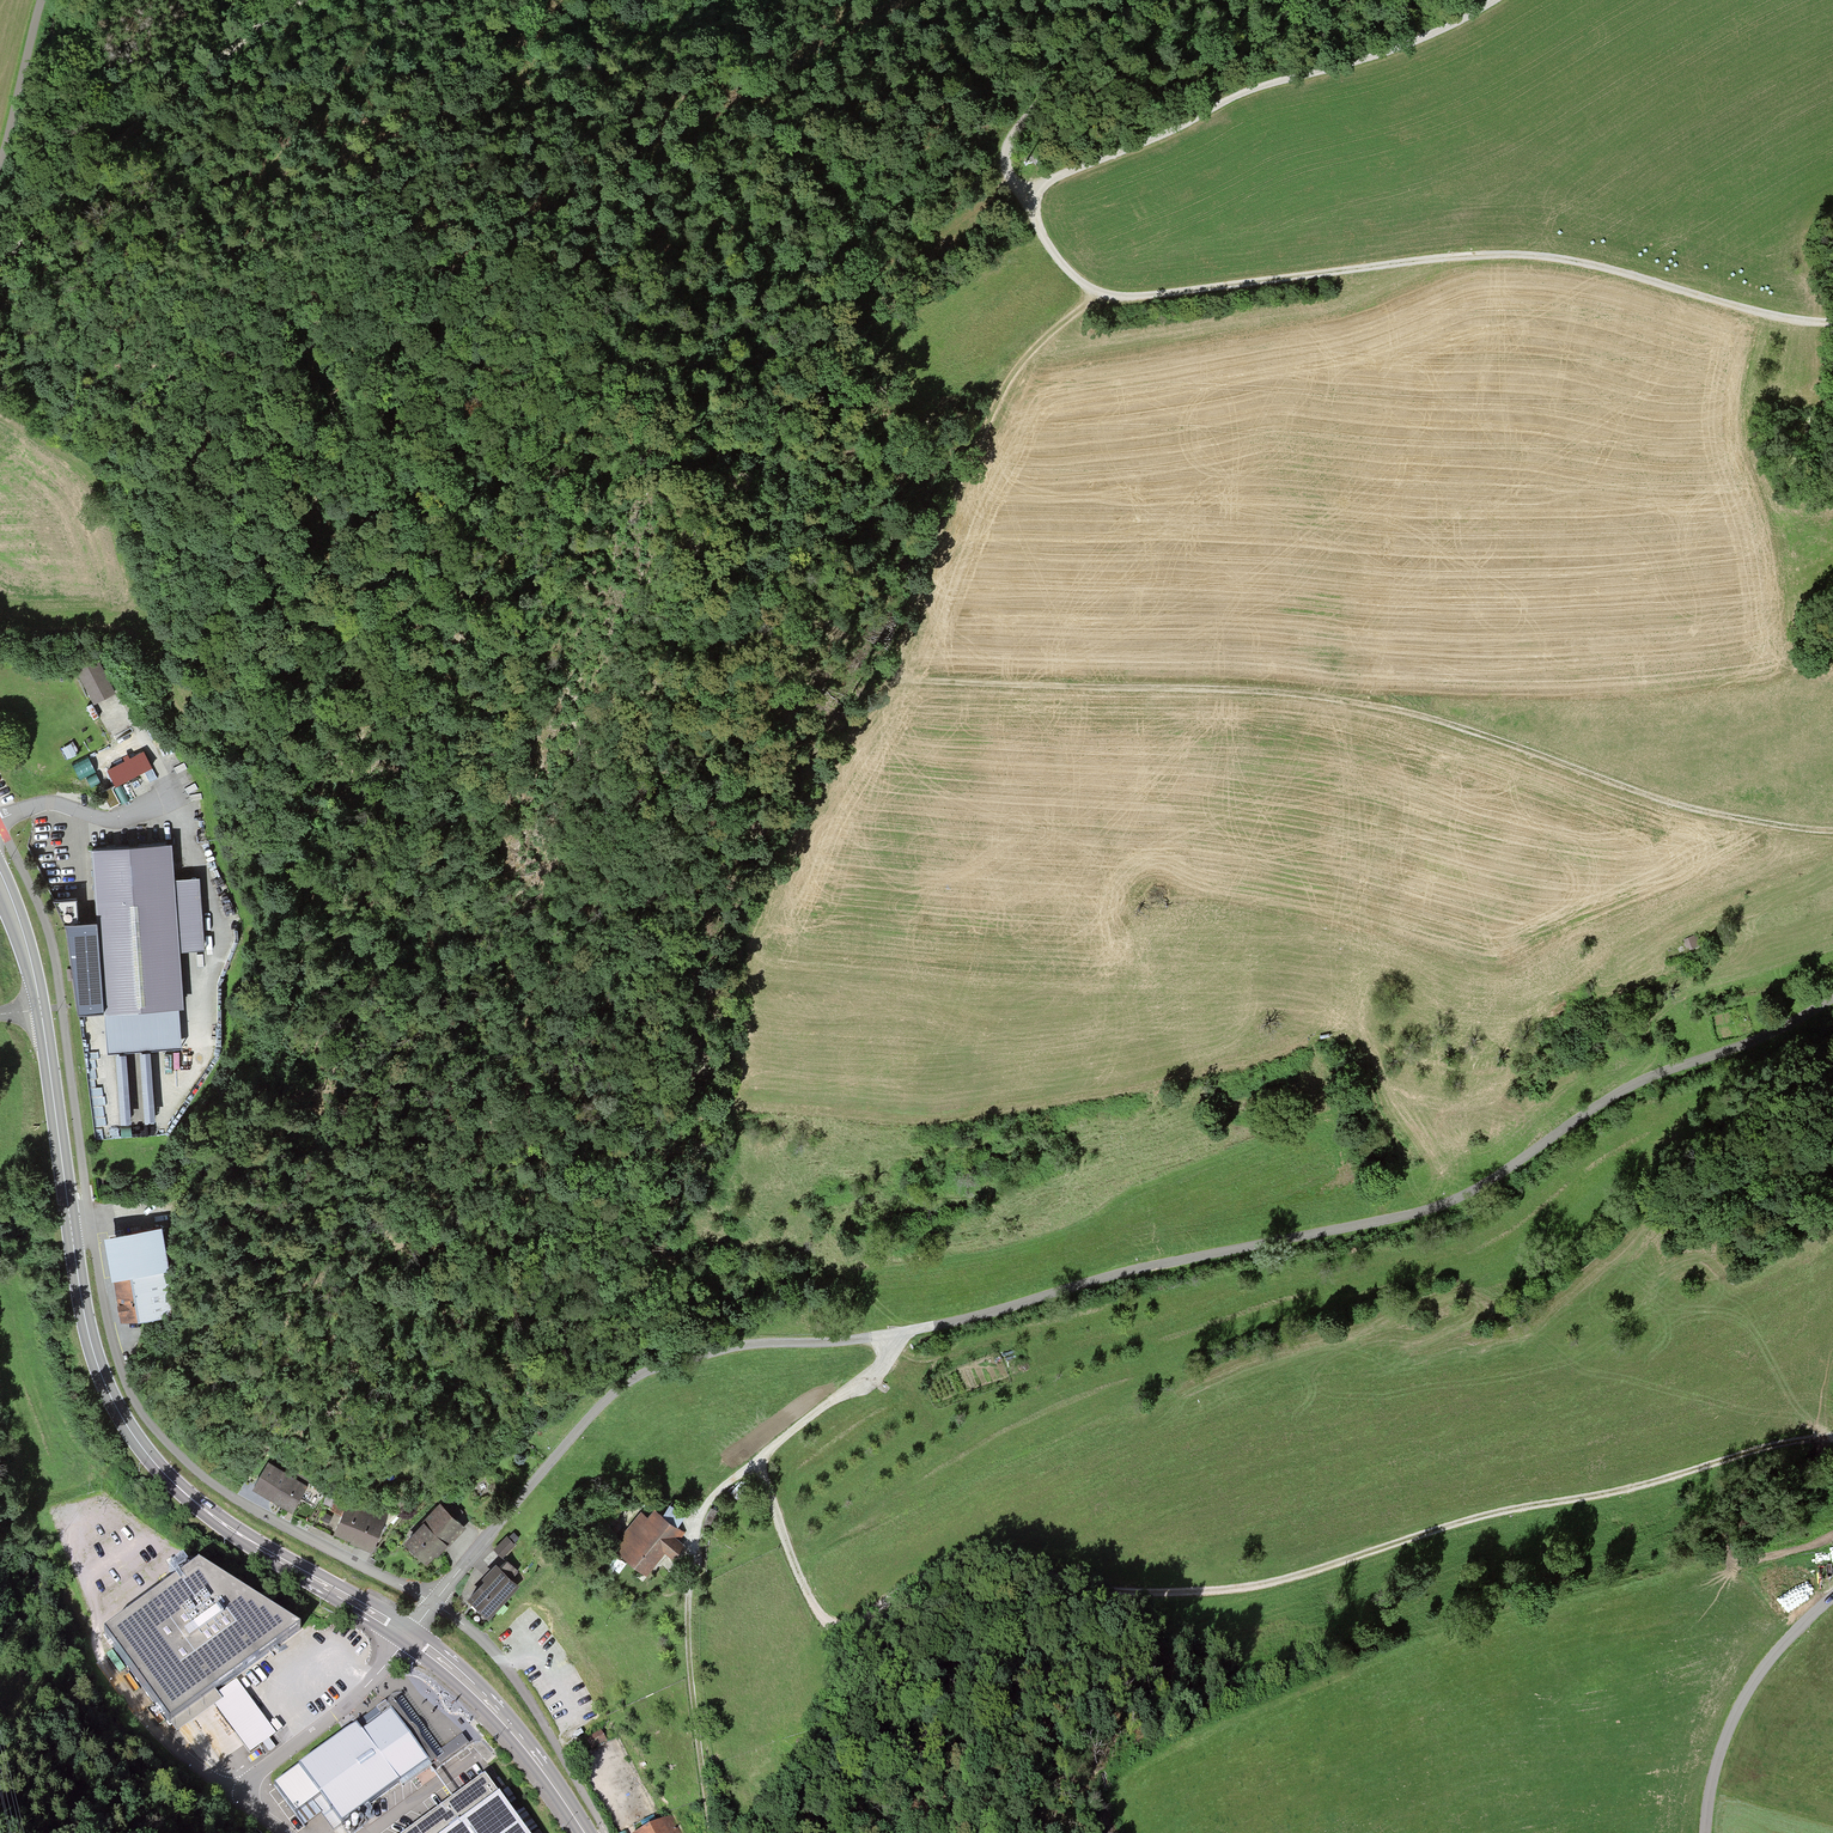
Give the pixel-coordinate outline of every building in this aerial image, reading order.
[(1031,156),(1026,162),(1035,170),(1040,165),(1031,156)] [(98,661),(76,672),(94,706),(116,695),(98,661)] [(125,763),(107,772),(115,787),(102,793),(111,809),(119,805),(120,807),(144,794),(136,779),(153,770),(143,753),(130,760),(128,756),(123,759),(125,763)] [(75,764),(82,780),(98,773),(92,757),(75,764)] [(171,838),(92,844),(104,1008),(106,1008),(178,1003),(183,1003),(179,947),(174,875),(171,838)] [(199,874),(174,875),(179,947),(204,946),(199,874)] [(181,1044),(178,1003),(106,1008),(107,1050),(116,1049),(126,1048),(140,1047),(150,1046),(181,1044)] [(150,1046),(140,1047),(145,1117),(155,1116),(150,1046)] [(126,1048),(116,1049),(121,1119),(131,1117),(126,1048)] [(162,1222),(105,1231),(112,1274),(113,1274),(121,1321),(176,1312),(168,1265),(169,1265),(162,1222)] [(268,1459),(252,1483),(292,1508),(299,1498),(307,1484),(268,1459)] [(348,1501),(350,1496),(338,1492),(331,1508),(341,1512),(347,1500),(348,1501)] [(389,1510),(351,1493),(350,1496),(348,1501),(347,1500),(341,1512),(333,1530),(350,1538),(349,1540),(372,1550),(389,1510)] [(424,1518),(447,1541),(449,1543),(466,1525),(440,1500),(423,1517),(424,1518)] [(687,1533),(655,1506),(648,1515),(641,1510),(611,1546),(647,1572),(665,1550),(674,1557),(680,1550),(685,1544),(681,1541),(687,1533)] [(424,1518),(404,1539),(427,1561),(444,1544),(447,1541),(424,1518)] [(507,1535),(494,1548),(503,1557),(516,1544),(507,1535)] [(507,1558),(500,1564),(512,1576),(519,1569),(507,1558)] [(301,1624),(199,1560),(103,1630),(169,1722),(170,1722),(215,1688),(301,1624)] [(500,1564),(496,1560),(482,1574),(485,1577),(467,1594),(476,1603),(488,1615),(520,1584),(512,1576),(500,1564)] [(222,1699),(215,1704),(250,1752),(276,1733),(236,1679),(218,1692),(222,1699)] [(218,1692),(215,1688),(170,1722),(177,1732),(215,1704),(222,1699),(218,1692)] [(402,1697),(394,1701),(412,1723),(414,1724),(416,1726),(417,1728),(419,1731),(420,1733),(420,1734),(420,1736),(437,1759),(444,1754),(441,1749),(402,1697)] [(412,1723),(394,1701),(389,1705),(386,1702),(358,1723),(357,1722),(274,1782),(296,1812),(312,1800),(320,1794),(342,1823),(399,1781),(403,1787),(432,1766),(430,1764),(437,1759),(420,1736),(420,1734),(420,1733),(419,1731),(417,1728),(416,1726),(414,1724),(412,1723)] [(601,1730),(586,1739),(592,1748),(606,1739),(601,1730)] [(462,1734),(441,1749),(444,1754),(437,1759),(441,1765),(470,1744),(462,1734)] [(485,1774),(429,1815),(404,1832),(528,1832),(485,1774)] [(320,1794),(312,1800),(321,1813),(334,1829),(342,1823),(320,1794)] [(305,1825),(321,1813),(312,1800),(296,1812),(305,1825)] [(636,1832),(682,1832),(672,1814),(636,1832)]
